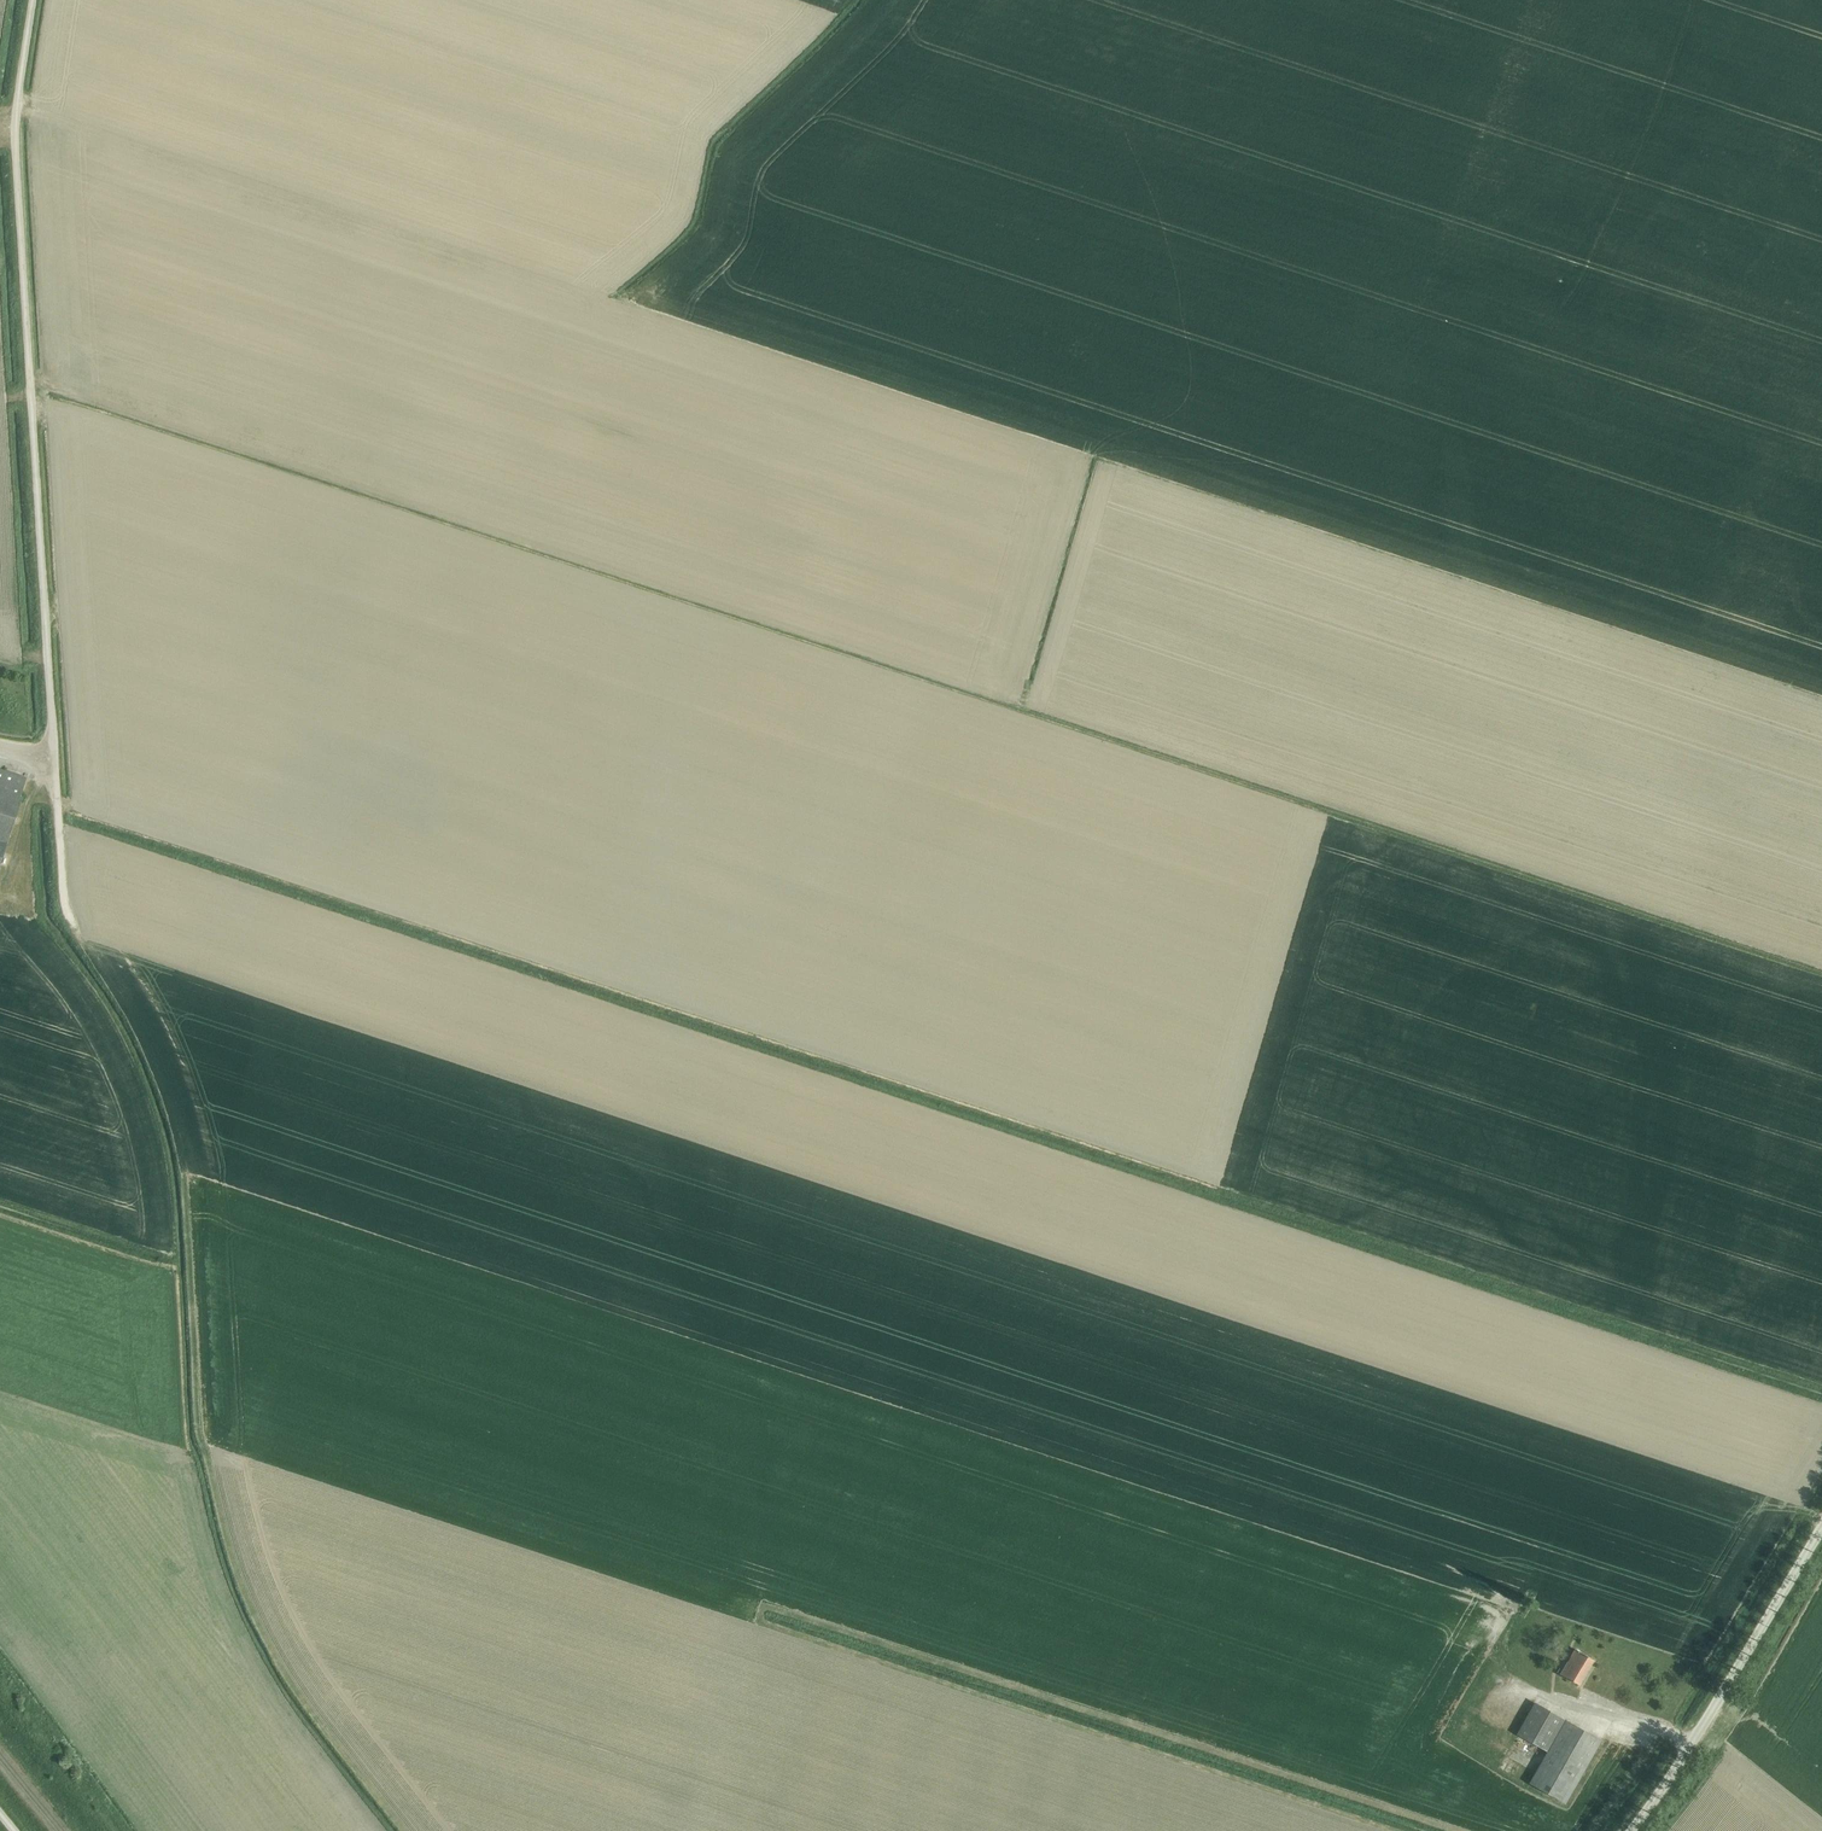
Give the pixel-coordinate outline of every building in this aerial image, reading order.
[(26,778),(0,770),(0,859),(5,843),(5,842),(26,778)] [(1255,1150),(1260,1152),(1265,1138),(1260,1136),(1255,1150)] [(1557,1673),(1579,1686),(1594,1660),(1575,1649),(1563,1671),(1560,1669),(1557,1673)] [(1517,1735),(1548,1752),(1530,1784),(1565,1804),(1601,1741),(1535,1703),(1517,1735)]
